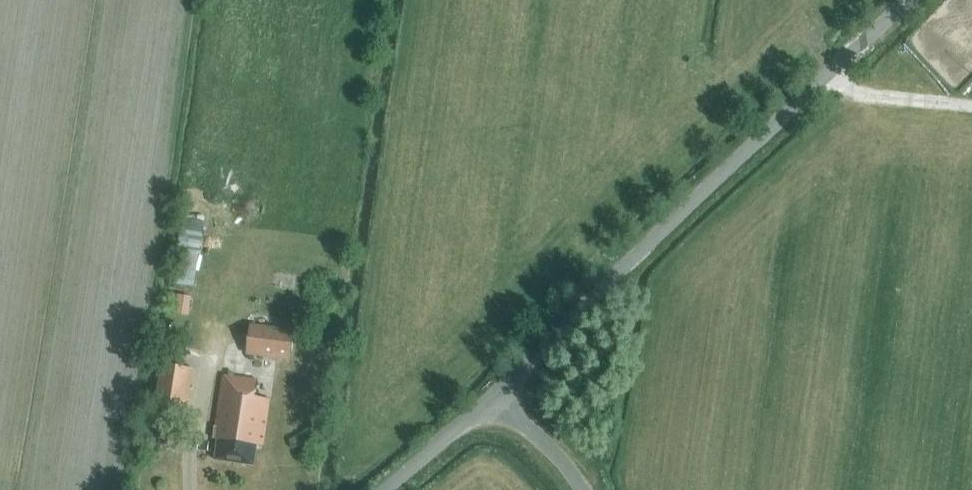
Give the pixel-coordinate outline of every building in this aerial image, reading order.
[(173,282),(194,285),(203,221),(181,218),(173,282)] [(291,363),(295,334),(250,328),(247,357),(291,363)] [(188,374),(161,370),(155,402),(155,405),(184,412),(188,374)] [(222,378),(214,438),(217,439),(215,453),(218,454),(217,462),(254,467),(257,447),(264,448),(270,402),(255,400),(257,383),(231,379),(232,376),(227,376),(227,379),(222,378)] [(209,443),(198,441),(197,450),(208,451),(209,443)]
